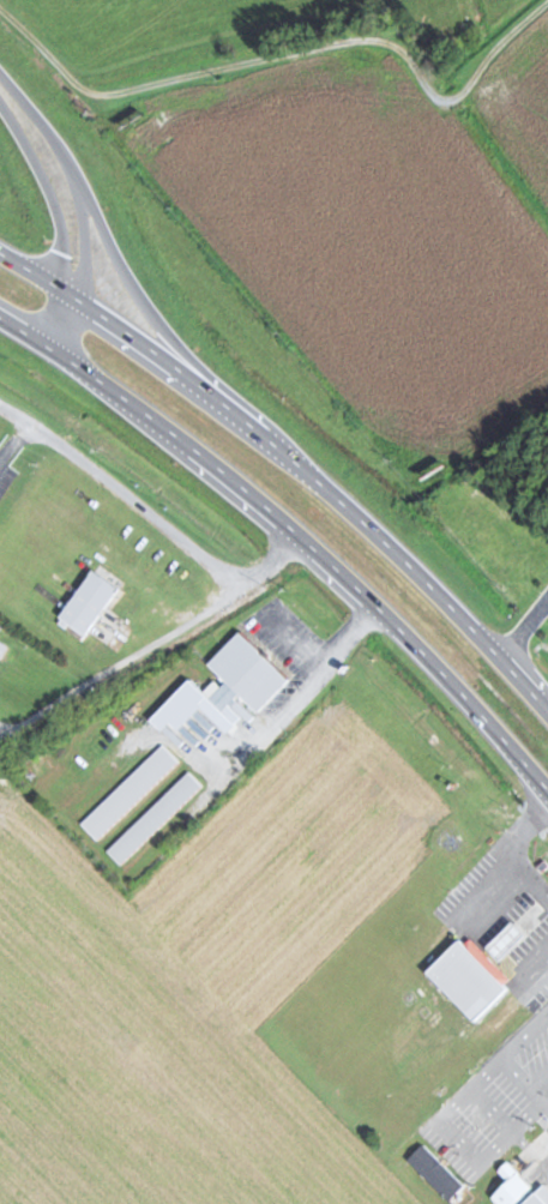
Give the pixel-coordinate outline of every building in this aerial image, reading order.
[(88,636),(124,589),(97,570),(62,615),(88,636)] [(291,680),(242,630),(210,663),(221,675),(205,691),(225,712),(243,694),(260,711),(291,680)] [(180,760),(163,742),(80,821),(97,839),(180,760)] [(107,849),(121,865),(204,784),(188,770),(107,849)] [(493,944),(502,956),(526,935),(516,923),(493,944)] [(514,985),(466,934),(428,971),(476,1022),(514,985)] [(393,1160),(410,1177),(432,1157),(434,1160),(452,1143),(435,1124),(415,1143),(413,1141),(393,1160)] [(541,1192),(511,1160),(500,1171),(510,1182),(495,1197),(501,1203),(547,1203),(547,1184),(541,1192)]
